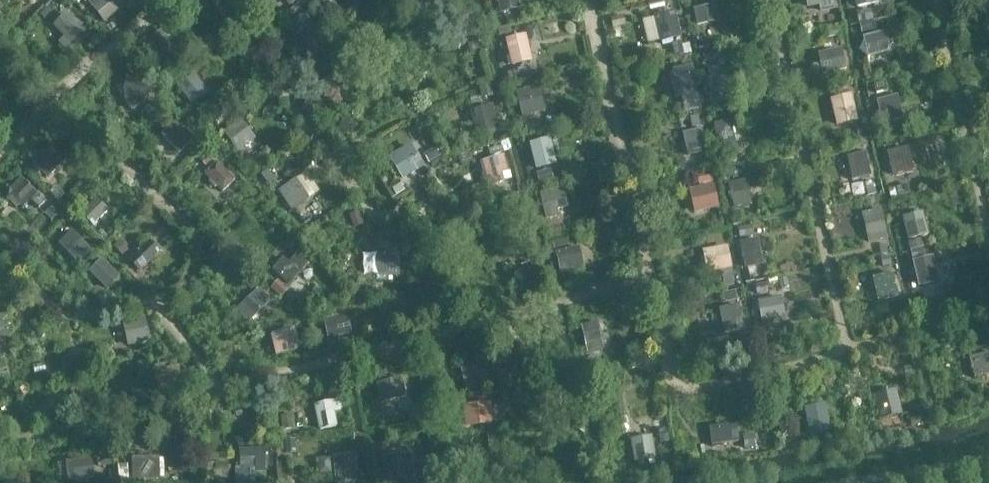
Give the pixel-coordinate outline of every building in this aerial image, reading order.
[(105,19),(126,0),(125,0),(88,0),(105,19)] [(352,13),(376,0),(345,0),(352,13)] [(503,12),(525,7),(524,0),(500,0),(503,12)] [(839,4),(839,0),(804,0),(806,12),(839,4)] [(861,5),(865,33),(879,31),(876,4),(861,5)] [(648,12),(654,38),(681,33),(675,6),(648,12)] [(68,48),(88,28),(68,9),(49,29),(68,48)] [(293,23),(307,45),(325,33),(310,11),(293,23)] [(887,29),(866,38),(873,55),(895,46),(887,29)] [(503,36),(509,63),(535,57),(530,31),(503,36)] [(817,48),(822,74),(849,69),(844,43),(817,48)] [(708,65),(713,92),(740,86),(735,60),(708,65)] [(680,110),(702,108),(698,63),(675,65),(680,110)] [(177,89),(195,109),(216,90),(198,70),(177,89)] [(117,89),(136,109),(156,91),(138,71),(117,89)] [(519,89),(526,115),(549,109),(543,83),(519,89)] [(881,94),(886,120),(913,115),(908,88),(881,94)] [(855,91),(831,97),(839,124),(863,117),(855,91)] [(467,113),(472,140),(499,134),(494,108),(467,113)] [(180,119),(165,132),(182,150),(197,137),(180,119)] [(247,122),(232,137),(244,149),(259,135),(247,122)] [(690,154),(710,149),(705,126),(685,131),(690,154)] [(27,160),(46,179),(65,159),(46,140),(27,160)] [(390,154),(404,177),(428,163),(414,140),(390,154)] [(525,148),(530,175),(557,170),(552,143),(525,148)] [(913,144),(890,150),(896,174),(919,168),(913,144)] [(840,152),(846,179),(873,173),(867,147),(840,152)] [(489,174),(513,170),(510,153),(486,157),(489,174)] [(203,175),(221,195),(242,177),(223,157),(203,175)] [(278,190),(296,210),(316,191),(298,171),(278,190)] [(726,179),(731,206),(758,201),(752,174),(726,179)] [(22,206),(38,186),(25,176),(9,196),(22,206)] [(690,185),(695,212),(722,206),(717,180),(690,185)] [(543,191),(548,217),(575,212),(570,186),(543,191)] [(95,224),(112,209),(101,197),(84,211),(95,224)] [(885,206),(865,210),(871,240),(891,236),(885,206)] [(905,213),(910,239),(937,234),(932,208),(905,213)] [(54,244),(74,263),(93,243),(73,224),(54,244)] [(125,253),(145,271),(164,251),(144,233),(125,253)] [(744,240),(750,264),(768,260),(763,236),(744,240)] [(701,246),(707,272),(734,267),(728,240),(701,246)] [(939,254),(917,258),(922,284),(944,280),(939,254)] [(400,278),(400,255),(374,255),(375,278),(400,278)] [(106,256),(92,268),(110,288),(124,275),(106,256)] [(271,272),(291,290),(310,268),(297,257),(289,266),(282,260),(271,272)] [(552,262),(557,289),(584,283),(579,257),(552,262)] [(501,272),(507,299),(534,293),(528,266),(501,272)] [(869,273),(874,300),(901,294),(896,268),(869,273)] [(728,303),(742,300),(740,289),(726,291),(728,303)] [(756,295),(761,321),(788,316),(783,289),(756,295)] [(272,304),(259,290),(236,311),(249,324),(272,304)] [(745,303),(725,305),(727,327),(747,326),(745,303)] [(5,307),(0,308),(0,337),(12,333),(5,307)] [(352,334),(348,316),(323,322),(329,347),(337,345),(335,338),(352,334)] [(144,318),(122,324),(128,349),(150,344),(144,318)] [(300,346),(294,324),(270,332),(277,354),(300,346)] [(578,340),(583,366),(610,361),(605,334),(578,340)] [(971,384),(988,381),(988,353),(966,357),(971,384)] [(164,367),(152,370),(157,393),(183,388),(179,369),(166,372),(164,367)] [(380,383),(385,400),(408,394),(403,377),(380,383)] [(872,390),(878,417),(905,411),(899,385),(872,390)] [(462,400),(467,427),(494,421),(489,395),(462,400)] [(314,401),(319,428),(346,423),(341,396),(314,401)] [(812,430),(834,426),(830,401),(808,404),(812,430)] [(709,422),(714,449),(741,444),(736,417),(709,422)] [(627,436),(633,462),(660,457),(654,430),(627,436)] [(267,447),(239,446),(239,466),(234,465),(234,482),(255,482),(255,470),(267,471),(267,447)] [(383,449),(386,476),(413,472),(410,446),(383,449)] [(356,478),(354,450),(333,451),(335,480),(356,478)] [(160,479),(157,452),(129,455),(132,482),(160,479)] [(96,482),(93,455),(67,458),(69,482),(91,482),(96,482)] [(233,476),(232,457),(215,458),(216,476),(233,476)]
